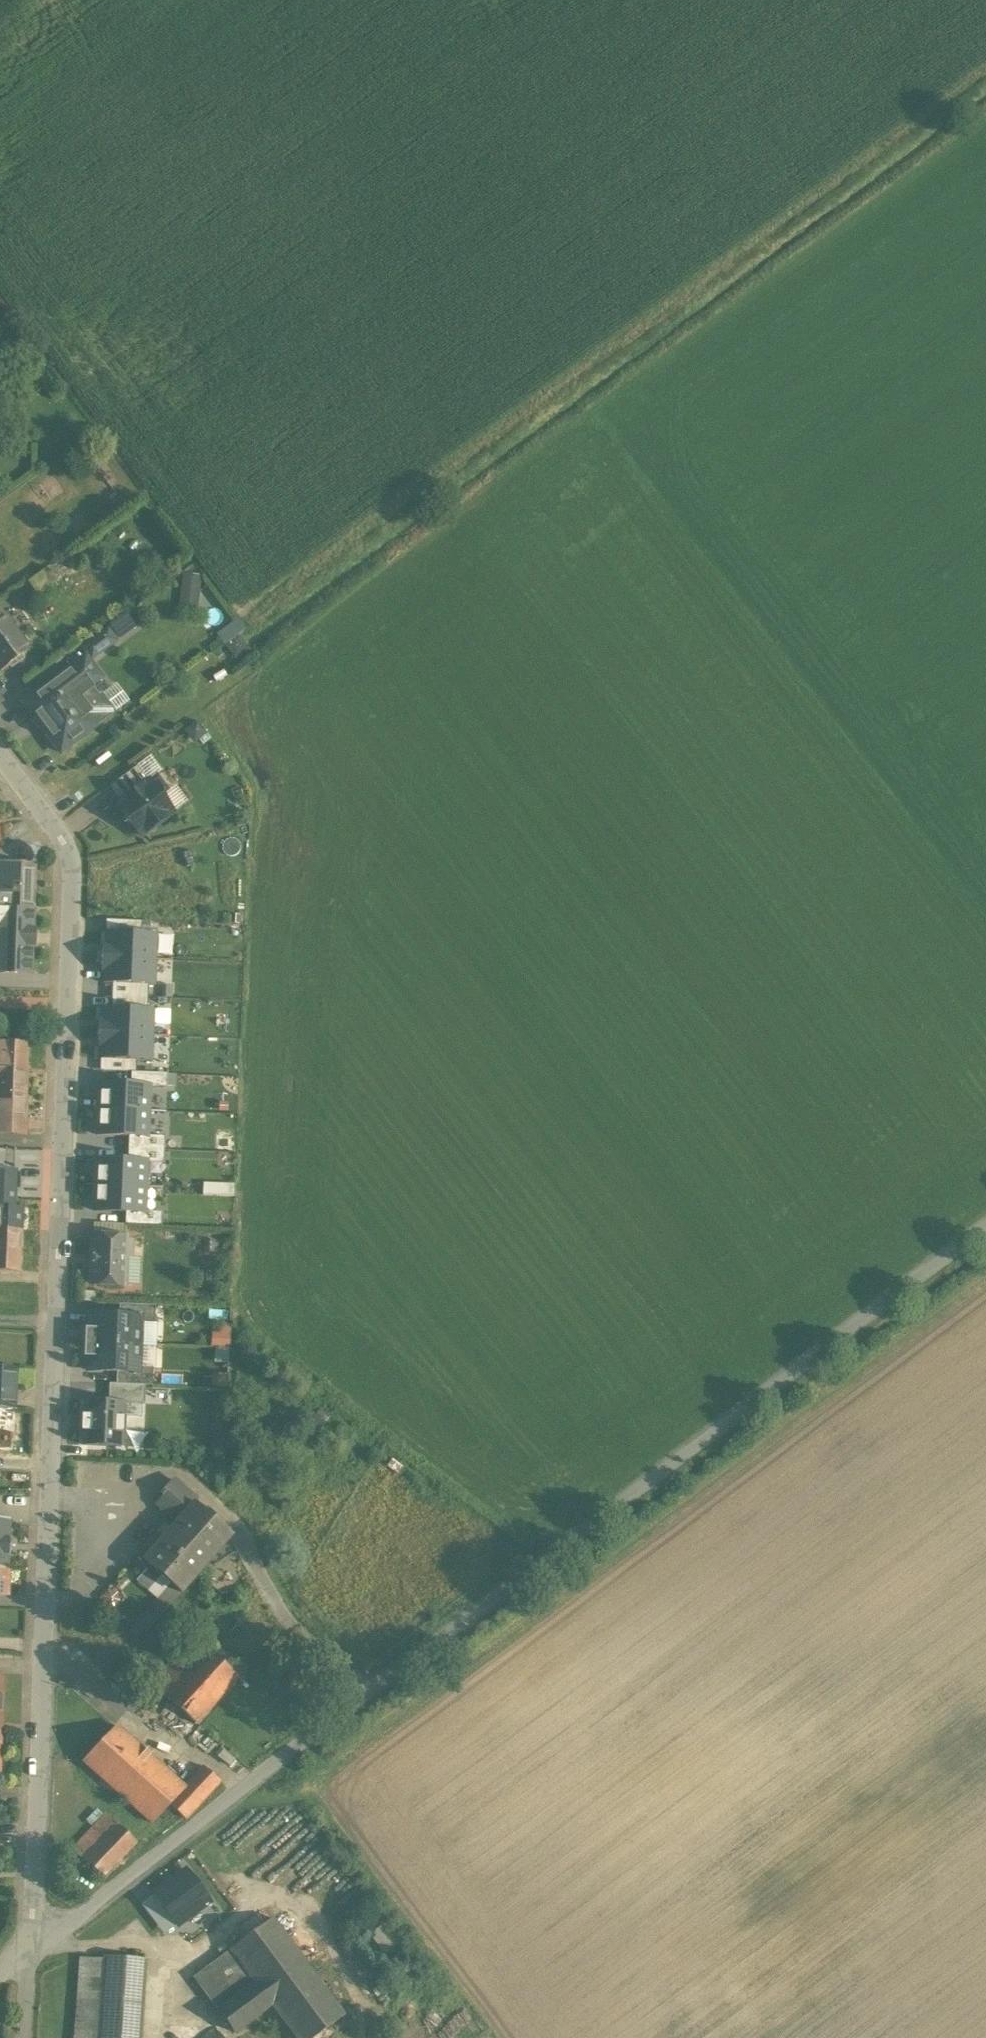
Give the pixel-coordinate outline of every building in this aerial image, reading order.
[(47,567),(27,582),(38,597),(58,583),(47,567)] [(203,575),(185,574),(181,606),(200,608),(203,575)] [(242,632),(248,627),(238,615),(220,630),(244,659),(256,649),(242,632)] [(0,618),(0,670),(1,671),(27,651),(2,616),(0,618)] [(122,618),(107,630),(115,641),(130,629),(122,618)] [(107,630),(82,648),(91,659),(115,641),(107,630)] [(87,661),(69,674),(67,671),(34,695),(33,695),(23,703),(60,752),(79,738),(77,734),(91,723),(94,727),(113,712),(101,695),(98,697),(89,686),(100,678),(87,661)] [(137,766),(110,786),(122,802),(149,782),(137,766)] [(166,790),(156,778),(150,783),(159,795),(166,790)] [(122,802),(117,806),(140,836),(172,812),(159,795),(150,783),(149,782),(122,802)] [(0,864),(0,909),(33,910),(33,909),(34,909),(35,865),(0,864)] [(31,974),(33,910),(0,909),(0,973),(31,974)] [(102,944),(102,957),(156,959),(157,933),(105,932),(105,944),(102,944)] [(156,959),(102,957),(101,971),(103,971),(103,983),(155,985),(156,959)] [(99,1020),(99,1033),(153,1035),(154,1009),(102,1007),(102,1020),(99,1020)] [(153,1035),(99,1033),(98,1047),(101,1047),(100,1059),(152,1061),(153,1035)] [(0,1046),(0,1069),(25,1070),(26,1047),(0,1046)] [(0,1069),(0,1132),(22,1132),(25,1070),(0,1069)] [(99,1083),(98,1109),(148,1111),(149,1085),(99,1083)] [(148,1111),(98,1109),(97,1135),(129,1136),(147,1137),(147,1136),(148,1111)] [(147,1136),(147,1137),(129,1136),(128,1148),(164,1149),(165,1137),(147,1136)] [(164,1149),(128,1148),(128,1160),(146,1161),(146,1162),(164,1163),(164,1149)] [(96,1159),(95,1185),(145,1187),(146,1162),(146,1161),(128,1160),(96,1159)] [(14,1209),(15,1171),(0,1170),(0,1229),(21,1229),(22,1209),(14,1209)] [(145,1187),(95,1185),(94,1211),(144,1213),(145,1187)] [(0,1229),(0,1270),(20,1271),(21,1229),(0,1229)] [(125,1237),(93,1236),(91,1284),(123,1286),(124,1256),(130,1256),(131,1242),(125,1242),(125,1237)] [(119,1304),(119,1316),(141,1317),(140,1323),(155,1324),(156,1306),(119,1304)] [(85,1329),(84,1343),(140,1345),(140,1323),(141,1317),(119,1316),(90,1315),(89,1329),(85,1329)] [(223,1320),(223,1330),(216,1330),(216,1359),(234,1359),(234,1320),(223,1320)] [(84,1343),(84,1356),(89,1357),(88,1370),(116,1372),(139,1372),(139,1367),(140,1345),(84,1343)] [(153,1367),(139,1367),(139,1372),(116,1372),(116,1384),(145,1385),(152,1385),(153,1367)] [(0,1369),(0,1409),(14,1410),(14,1409),(16,1370),(0,1369)] [(109,1384),(108,1401),(123,1402),(144,1402),(145,1385),(116,1384),(109,1384)] [(108,1401),(85,1400),(85,1415),(81,1415),(81,1431),(84,1431),(83,1446),(122,1447),(122,1432),(125,1433),(125,1417),(122,1416),(123,1402),(108,1401)] [(0,1409),(0,1450),(12,1450),(14,1410),(0,1409)] [(194,1498),(174,1481),(166,1490),(172,1495),(165,1503),(161,1503),(161,1514),(169,1514),(178,1522),(144,1561),(170,1584),(132,1627),(143,1636),(231,1535),(195,1504),(194,1498)] [(8,1569),(10,1519),(0,1519),(0,1569),(8,1569)] [(0,1569),(0,1593),(5,1593),(5,1595),(7,1595),(8,1569),(0,1569)] [(194,1636),(171,1662),(185,1675),(208,1649),(209,1650),(210,1650),(194,1636)] [(208,1649),(185,1675),(215,1701),(238,1676),(209,1650),(208,1649)] [(185,1675),(171,1662),(151,1684),(195,1724),(215,1701),(185,1675)] [(184,1787),(116,1726),(83,1761),(152,1823),(169,1804),(184,1787)] [(184,1787),(169,1804),(185,1819),(220,1782),(203,1766),(184,1787)] [(106,1814),(71,1850),(102,1877),(136,1841),(106,1814)] [(209,1901),(186,1870),(154,1894),(155,1894),(177,1924),(177,1925),(209,1901)] [(177,1924),(155,1894),(144,1903),(166,1933),(177,1924)] [(273,1918),(193,1977),(234,2033),(272,2005),(297,2037),(313,2037),(344,2015),(273,1918)] [(105,1956),(105,1959),(99,2037),(139,2037),(145,1959),(105,1956)] [(80,1957),(75,2037),(99,2037),(105,1959),(80,1957)]
